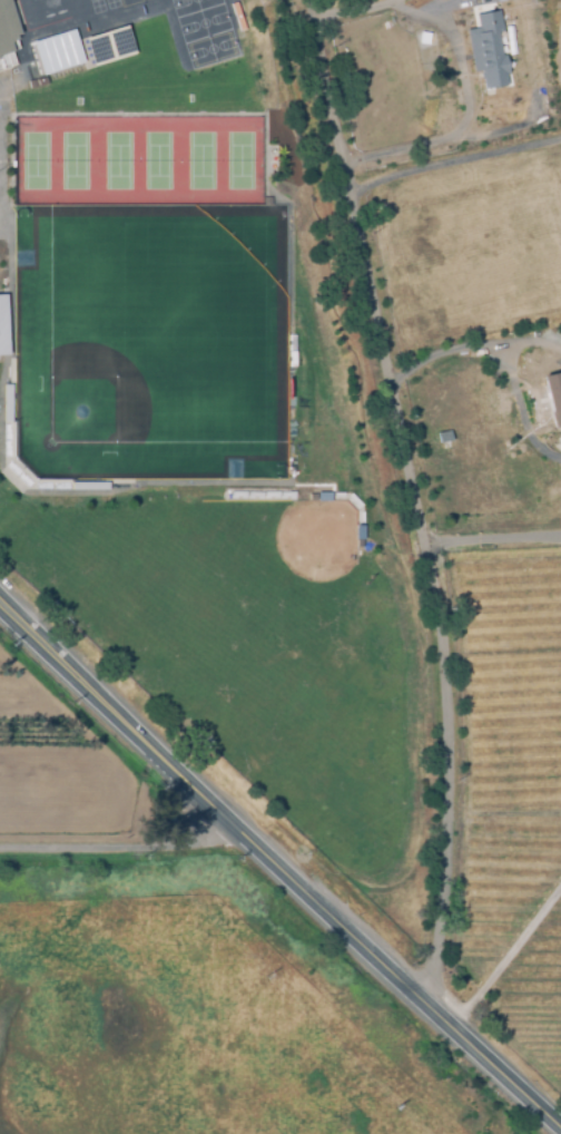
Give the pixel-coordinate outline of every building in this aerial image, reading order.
[(10,67),(0,70),(0,0),(9,0),(20,33),(16,35),(17,39),(16,40),(18,48),(11,50),(14,65),(10,67)] [(191,21),(225,11),(238,53),(206,63),(191,21)] [(506,85),(500,29),(501,29),(499,11),(474,14),(476,28),(466,29),(471,72),(480,71),(482,88),(506,85)] [(31,42),(73,29),(83,62),(42,75),(31,42)] [(560,372),(541,375),(552,428),(560,426),(560,373),(560,372)] [(450,430),(452,440),(439,442),(436,432),(450,430)] [(437,525),(435,511),(444,507),(447,521),(437,525)]
